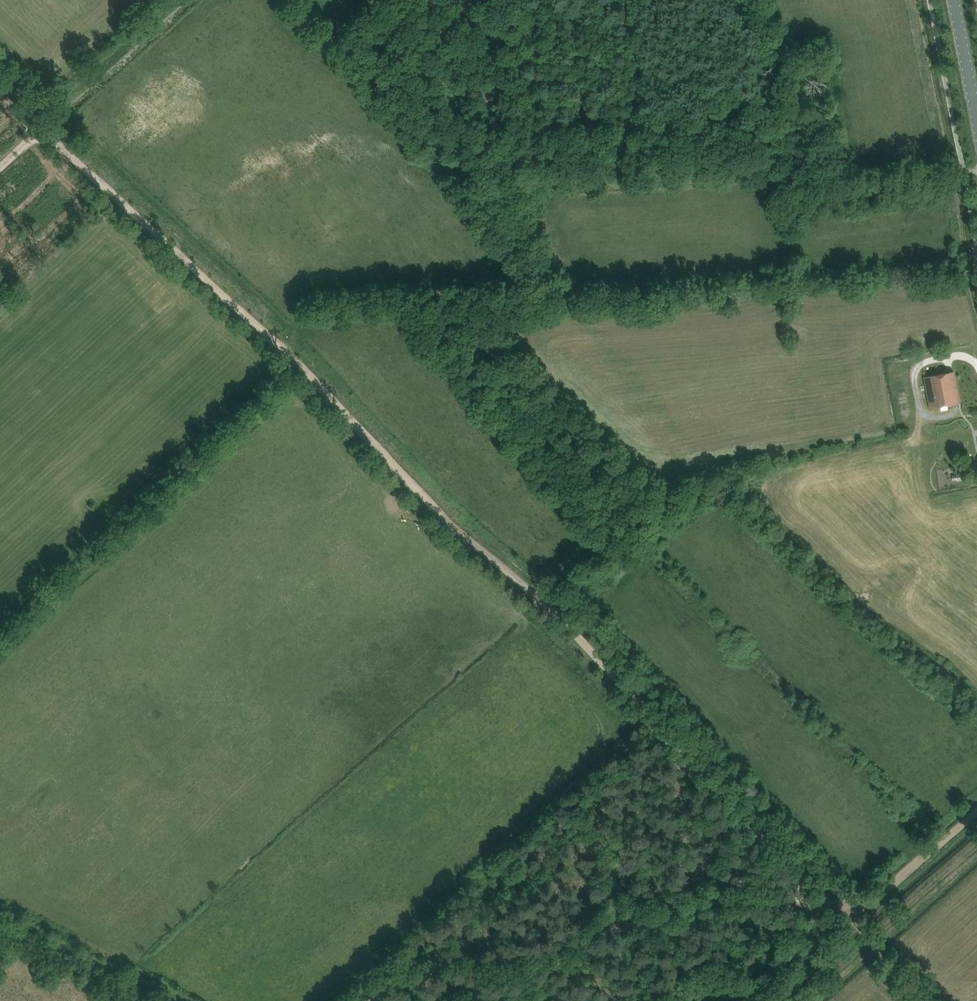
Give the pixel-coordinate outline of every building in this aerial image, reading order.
[(946,373),(923,377),(928,399),(930,409),(937,407),(960,403),(955,371),(946,373)] [(957,473),(957,474),(953,475),(954,480),(958,479),(958,480),(966,479),(965,471),(957,473)]
